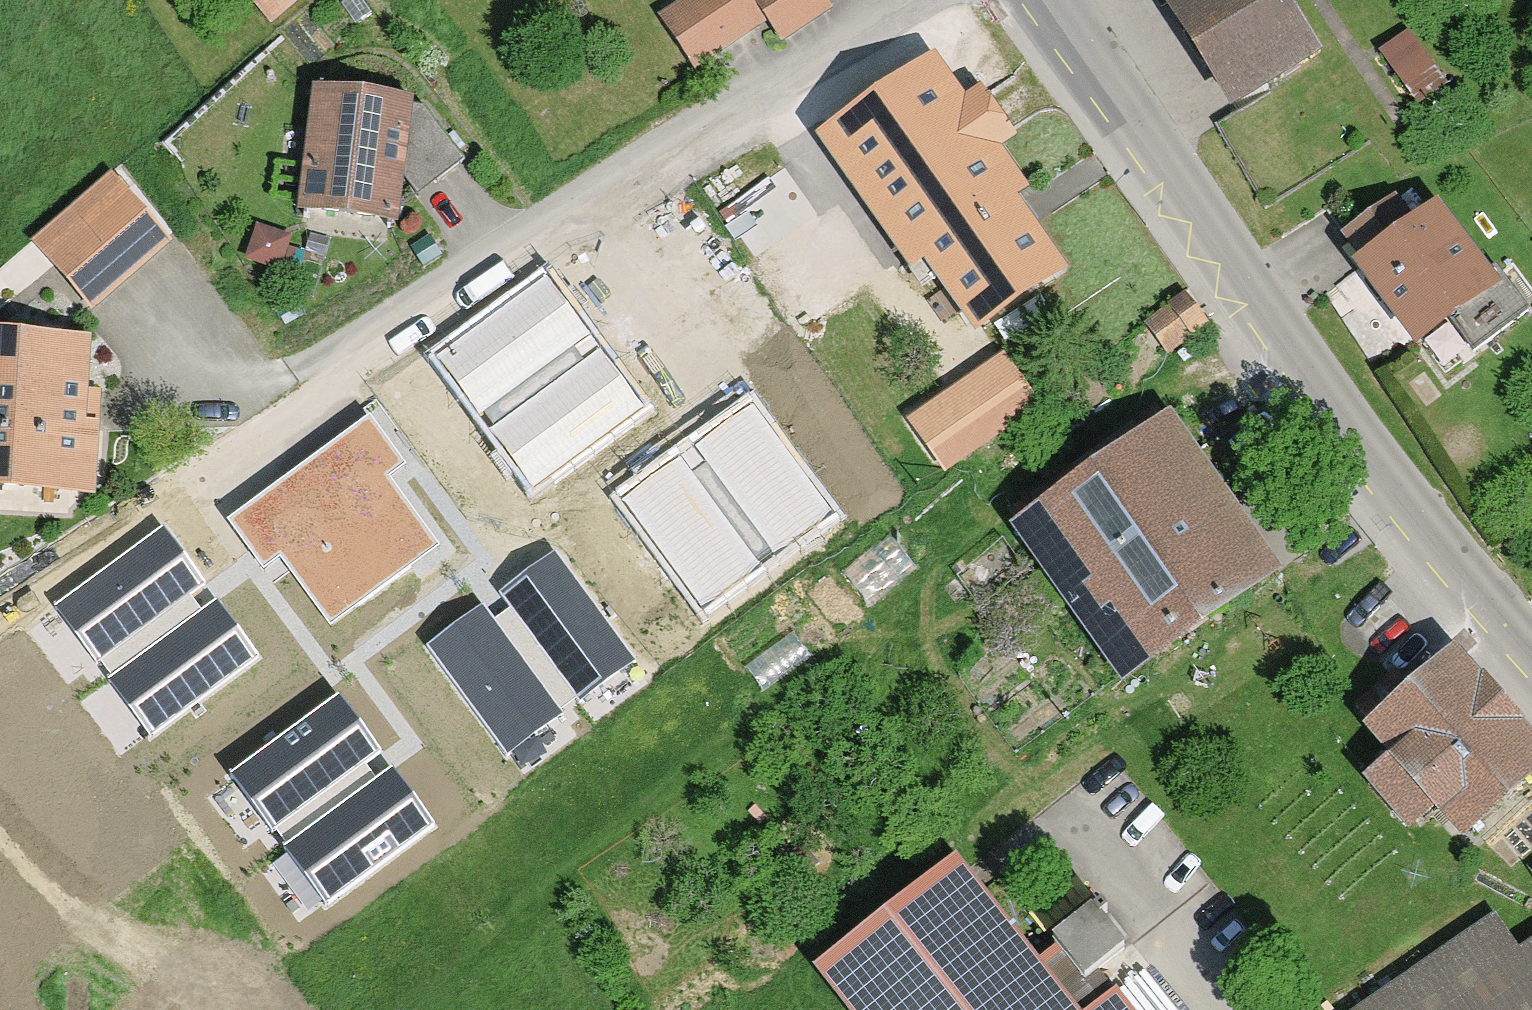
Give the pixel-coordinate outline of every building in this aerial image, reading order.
[(270,26),(300,0),(245,0),(270,26)] [(663,25),(704,79),(770,29),(788,53),(837,16),(825,0),(696,0),(663,25)] [(1242,127),(1336,66),(1293,0),(1159,0),(1242,127)] [(938,67),(823,149),(921,285),(937,273),(987,344),(1077,280),(1029,212),(1041,204),(1009,159),(1024,148),(988,97),(969,110),(938,67)] [(424,110),(321,96),(303,223),(406,237),(424,110)] [(129,192),(48,263),(95,317),(176,246),(129,192)] [(1345,245),(1433,360),(1516,297),(1450,212),(1424,232),(1401,202),(1345,245)] [(642,405),(545,274),(436,354),(532,485),(642,405)] [(1176,309),(1149,330),(1174,362),(1201,341),(1176,309)] [(103,508),(110,401),(92,399),(95,352),(0,346),(0,502),(103,508)] [(1015,366),(957,403),(984,444),(1042,407),(1015,366)] [(834,515),(751,402),(620,497),(702,610),(834,515)] [(369,414),(228,519),(263,566),(278,555),(331,625),(440,544),(387,475),(405,462),(369,414)] [(1175,425),(1026,535),(1144,694),(1293,584),(1175,425)] [(206,583),(164,526),(55,606),(97,663),(206,583)] [(639,663),(557,550),(425,645),(508,758),(639,663)] [(1046,580),(996,618),(1018,648),(1069,610),(1046,580)] [(257,656),(215,599),(106,679),(148,736),(257,656)] [(1479,856),(1531,809),(1531,731),(1463,654),(1372,735),(1479,856)] [(379,750),(337,693),(228,773),(270,830),(379,750)] [(433,824),(391,768),(282,848),(324,904),(433,824)] [(845,1009),(1079,1009),(968,868),(823,982),(845,1009)] [(1529,959),(1502,920),(1371,1009),(1531,1009),(1531,957),(1529,959)] [(1126,998),(1111,1009),(1135,1009),(1126,998)]
